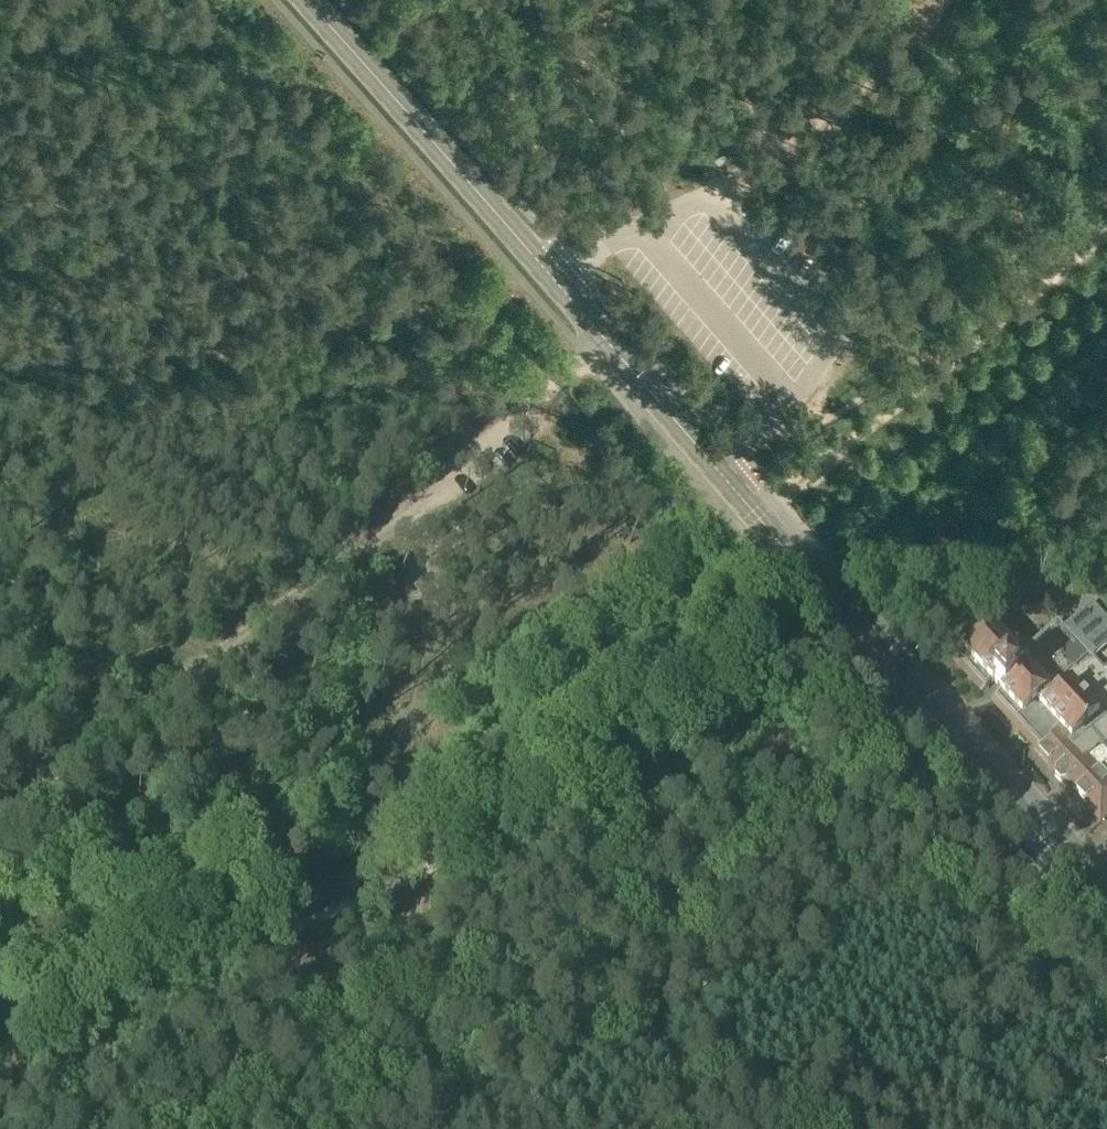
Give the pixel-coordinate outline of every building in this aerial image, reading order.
[(733,149),(728,143),(714,156),(719,162),(733,149)] [(705,174),(709,176),(710,176),(711,176),(712,175),(713,174),(714,173),(714,172),(714,171),(713,170),(713,169),(712,168),(708,167),(706,167),(705,167),(704,168),(704,169),(703,170),(703,171),(703,172),(703,173),(704,174),(705,174)] [(1038,634),(1048,645),(1071,625),(1061,614),(1038,634)] [(1106,742),(1106,667),(1093,681),(1081,668),(1050,697),(1069,718),(1046,740),(1106,803),(1106,785),(1100,778),(1106,771),(1106,754),(1101,748),(1106,742)]
